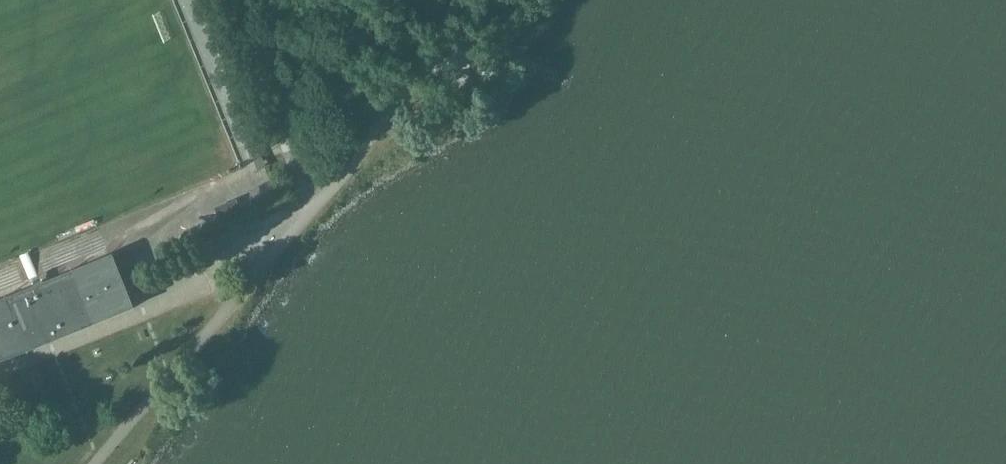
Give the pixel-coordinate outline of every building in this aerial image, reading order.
[(257,146),(250,149),(256,164),(262,161),(263,161),(257,146)] [(232,202),(219,207),(224,219),(237,213),(232,202)] [(0,303),(0,362),(132,309),(127,295),(126,294),(112,258),(0,303)]
